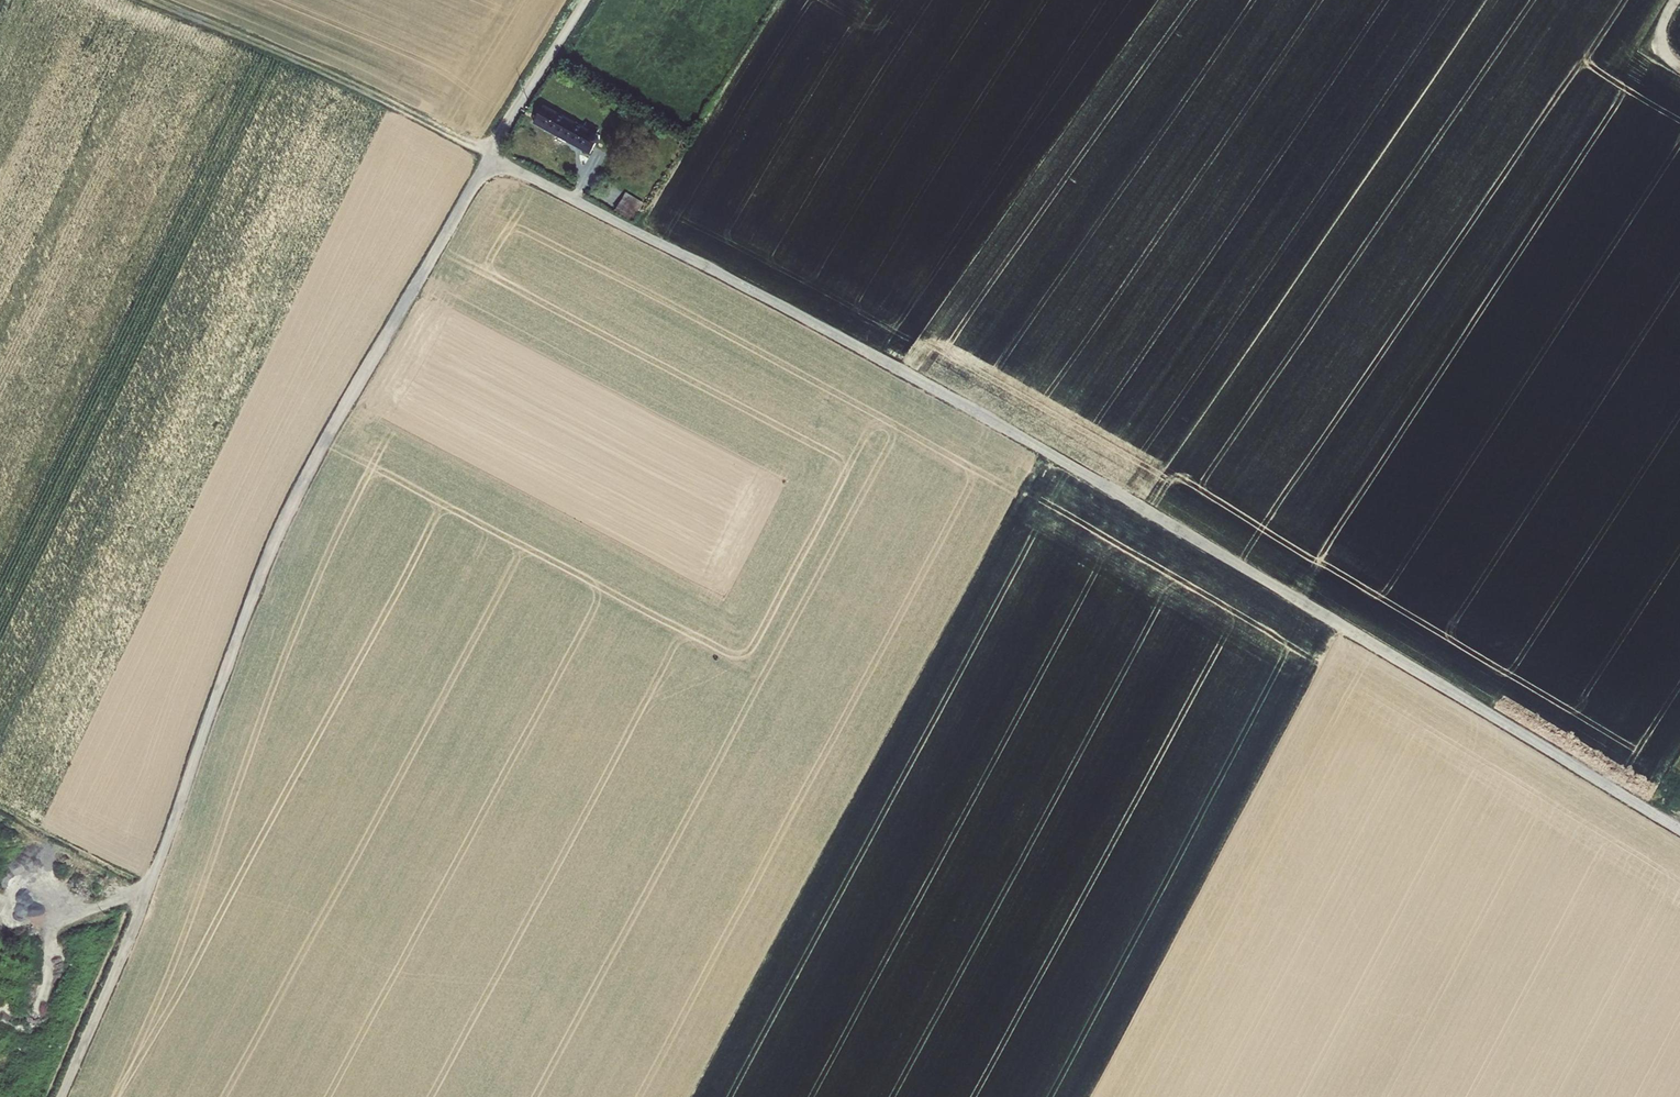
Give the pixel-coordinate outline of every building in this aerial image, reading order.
[(598,137),(545,108),(537,122),(532,117),(528,124),(534,128),(531,132),(538,135),(544,125),(548,127),(547,130),(592,157),(600,145),(605,144),(603,137),(598,137)] [(616,208),(633,218),(644,199),(627,189),(616,208)]
